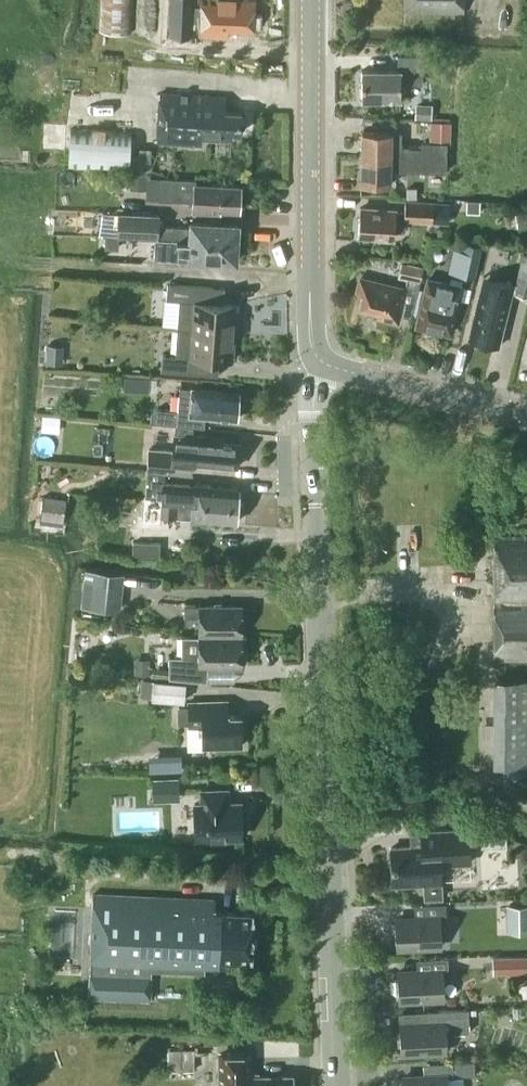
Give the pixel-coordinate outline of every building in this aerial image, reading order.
[(102,30),(132,31),(133,0),(104,0),(102,30)] [(192,0),(137,0),(136,30),(192,31),(192,0)] [(199,35),(228,36),(229,31),(254,32),(256,1),(241,0),(201,0),(199,35)] [(407,13),(464,13),(464,0),(407,0),(407,13)] [(362,70),(362,98),(401,98),(401,84),(422,84),(422,54),(399,54),(399,70),(362,70)] [(160,94),(158,141),(203,143),(203,136),(233,139),(233,132),(241,132),(242,111),(225,110),(226,97),(160,94)] [(418,103),(418,118),(431,118),(431,103),(418,103)] [(130,130),(70,128),(68,167),(129,169),(130,130)] [(362,130),(361,155),(447,156),(448,142),(423,141),(423,145),(403,145),(403,131),(362,130)] [(447,159),(447,156),(361,155),(361,183),(391,184),(391,170),(447,171),(447,159)] [(131,186),(148,187),(148,173),(131,173),(131,186)] [(161,177),(160,198),(192,200),(192,209),(220,210),(220,207),(240,209),(242,186),(193,183),(194,179),(161,177)] [(417,187),(407,187),(407,197),(417,197),(417,187)] [(407,219),(433,221),(449,222),(451,203),(407,200),(406,210),(360,207),(358,236),(381,238),(381,239),(396,241),(397,230),(406,230),(407,219)] [(466,212),(480,212),(480,200),(466,200),(466,212)] [(518,223),(526,222),(526,209),(516,211),(518,223)] [(157,235),(157,237),(237,244),(238,222),(191,220),(190,226),(158,224),(159,212),(120,210),(119,233),(157,235)] [(105,248),(118,248),(118,236),(105,235),(105,248)] [(236,259),(237,244),(157,237),(157,253),(156,255),(236,259)] [(484,245),(465,241),(458,270),(476,275),(484,245)] [(516,290),(526,293),(526,251),(525,251),(516,290)] [(404,261),(398,286),(361,278),(358,292),(363,293),(360,305),(380,310),(379,315),(398,320),(400,311),(413,314),(424,266),(404,261)] [(498,344),(506,310),(513,281),(485,274),(478,303),(470,337),(498,344)] [(425,293),(417,324),(451,333),(458,301),(461,288),(428,280),(425,293)] [(166,298),(182,299),(180,323),(192,324),(192,328),(235,331),(237,303),(224,302),(225,286),(167,282),(166,298)] [(233,359),(235,331),(192,328),(192,324),(180,323),(178,343),(177,355),(162,354),(161,370),(219,374),(220,358),(233,359)] [(49,362),(63,363),(64,344),(50,344),(49,362)] [(151,378),(142,378),(141,391),(150,391),(151,378)] [(192,386),(192,388),(181,387),(179,410),(157,408),(153,411),(152,422),(204,426),(205,415),(237,417),(239,390),(192,386)] [(58,431),(59,418),(42,417),(42,430),(58,431)] [(210,466),(217,466),(219,464),(237,466),(237,464),(240,461),(240,455),(238,453),(239,442),(224,440),(224,437),(194,434),(194,436),(175,435),(174,450),(149,448),(147,468),(191,472),(192,462),(208,463),(210,466)] [(164,481),(163,499),(237,505),(239,487),(205,484),(206,482),(194,482),(194,483),(164,481)] [(64,520),(67,497),(44,495),(41,518),(64,520)] [(236,521),(237,505),(163,499),(148,498),(147,512),(162,513),(161,515),(191,517),(191,519),(207,521),(207,518),(236,521)] [(495,656),(495,661),(526,661),(526,535),(495,535),(495,656)] [(160,557),(160,541),(133,541),(133,556),(160,557)] [(124,572),(85,569),(82,606),(122,609),(124,572)] [(200,616),(200,635),(242,635),(242,605),(185,604),(185,616),(200,616)] [(242,665),(242,635),(200,635),(183,635),(183,655),(169,655),(169,676),(207,679),(207,665),(242,665)] [(137,658),(137,674),(151,674),(151,658),(137,658)] [(185,702),(187,681),(143,678),(142,696),(153,696),(153,700),(185,702)] [(493,678),(493,765),(526,764),(526,678),(493,678)] [(191,698),(191,706),(179,707),(179,721),(192,720),(192,722),(204,721),(205,742),(243,740),(242,711),(231,712),(230,696),(191,698)] [(154,751),(155,767),(172,766),(171,751),(154,751)] [(180,777),(153,778),(154,801),(180,800),(180,777)] [(201,789),(202,802),(195,803),(196,837),(242,836),(242,832),(246,832),(246,816),(241,817),(241,801),(228,802),(227,789),(201,789)] [(397,882),(424,881),(425,898),(442,897),(440,863),(470,861),(469,828),(422,830),(423,845),(391,846),(392,865),(396,865),(397,882)] [(508,835),(481,836),(481,846),(508,846),(508,835)] [(215,899),(202,899),(174,897),(95,894),(91,999),(149,1001),(151,970),(206,972),(206,966),(219,967),(219,960),(252,961),(254,912),(215,910),(215,899)] [(442,944),(441,917),(448,917),(447,903),(416,905),(417,918),(395,919),(396,946),(442,944)] [(507,905),(508,931),(526,930),(526,904),(507,905)] [(526,971),(526,954),(493,956),(493,972),(526,971)] [(397,972),(399,998),(445,996),(443,970),(397,972)] [(400,1024),(401,1051),(447,1049),(446,1032),(469,1031),(468,1008),(427,1010),(428,1023),(400,1024)] [(193,1068),(193,1050),(168,1050),(168,1068),(193,1068)] [(292,1075),(250,1076),(250,1054),(219,1055),(220,1085),(293,1085),(292,1075)] [(454,1061),(454,1076),(477,1075),(476,1060),(454,1061)] [(430,1063),(431,1076),(403,1077),(403,1085),(449,1085),(448,1076),(454,1076),(453,1062),(430,1063)]
